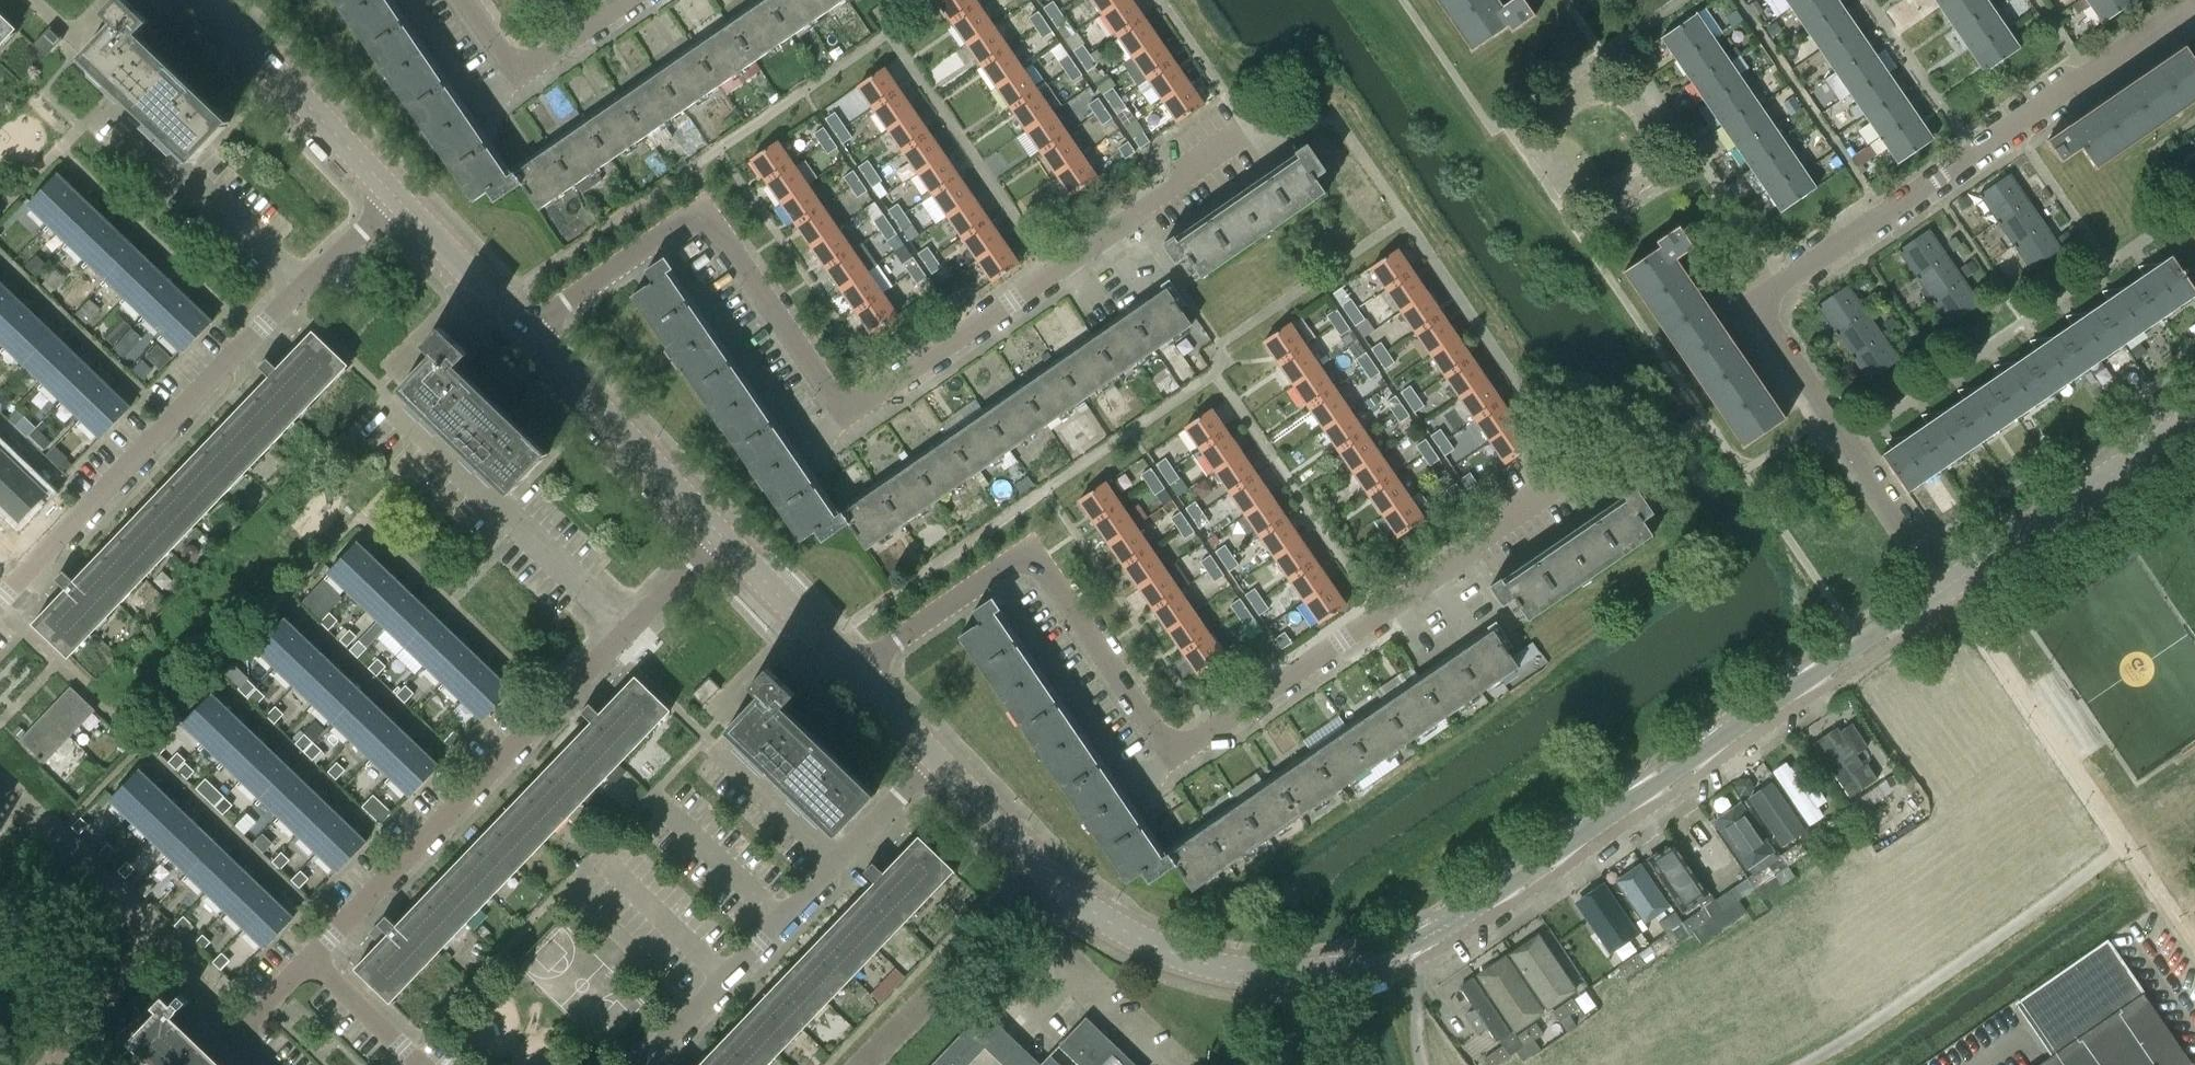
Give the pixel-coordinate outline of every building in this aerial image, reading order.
[(230,122),(138,34),(151,22),(141,13),(148,6),(143,2),(141,0),(135,0),(132,3),(128,0),(118,0),(105,13),(115,23),(82,57),(192,161),(230,122)] [(473,201),(487,192),(488,193),(495,203),(521,184),(539,210),(844,0),(767,0),(515,173),(515,172),(513,173),(508,176),(387,0),(335,0),(473,201)] [(952,22),(978,4),(975,0),(937,0),(952,22)] [(1103,14),(1123,0),(1093,0),(1103,14)] [(1118,36),(1144,18),(1131,0),(1123,0),(1103,14),(1118,36)] [(1473,51),(1510,26),(1513,31),(1536,15),(1525,0),(1438,0),(1473,51)] [(1795,12),(1812,0),(1787,0),(1795,12)] [(1795,12),(1810,33),(1844,10),(1838,0),(1812,0),(1795,12)] [(1939,7),(1954,29),(1991,4),(1988,0),(1950,0),(1939,7)] [(2086,0),(2080,0),(2074,4),(2079,12),(2089,5),(2086,0)] [(2102,24),(2137,0),(2086,0),(2089,5),(2102,24)] [(1043,8),(1050,18),(1060,11),(1053,1),(1043,8)] [(1756,1),(1748,7),(1755,17),(1763,12),(1756,1)] [(952,22),(967,44),(993,26),(978,4),(952,22)] [(2006,26),(1991,4),(1954,29),(1969,51),(2006,26)] [(1698,13),(1661,38),(1662,39),(1663,39),(1678,61),(1695,49),(1698,53),(1716,42),(1713,37),(1721,31),(1706,9),(1698,14),(1698,13)] [(1810,33),(1824,55),(1859,31),(1844,10),(1810,33)] [(1029,18),(1036,29),(1046,22),(1038,11),(1029,18)] [(1068,22),(1060,11),(1050,18),(1057,29),(1068,22)] [(1726,18),(1733,28),(1744,21),(1737,11),(1726,18)] [(17,29),(0,12),(0,47),(17,29)] [(1159,39),(1144,18),(1118,36),(1133,57),(1159,39)] [(1053,32),(1046,22),(1036,29),(1043,39),(1053,32)] [(1783,31),(1777,22),(1766,29),(1773,38),(1783,31)] [(46,56),(50,52),(52,49),(63,38),(51,26),(34,44),(46,56)] [(967,44),(982,65),(1008,48),(993,26),(967,44)] [(2006,26),(1969,51),(1984,73),(2021,48),(2006,26)] [(1859,31),(1824,55),(1839,76),(1874,52),(1859,31)] [(1065,40),(1080,62),(1090,55),(1083,44),(1081,46),(1072,34),(1065,40)] [(1133,57),(1148,79),(1174,61),(1159,39),(1133,57)] [(1695,49),(1678,61),(1693,82),(1710,70),(1713,75),(1730,63),(1729,61),(1723,53),(1716,42),(1698,53),(1695,49)] [(1723,53),(1729,61),(1739,54),(1733,46),(1723,53)] [(2053,148),(2063,162),(2082,149),(2096,169),(2194,101),(2194,59),(2186,46),(2185,46),(2184,47),(2077,121),(2070,126),(2048,141),(2053,148)] [(982,65),(997,87),(1022,69),(1008,48),(982,65)] [(1839,76),(1854,98),(1888,74),(1874,52),(1839,76)] [(1065,72),(1075,65),(1068,54),(1058,62),(1065,72)] [(1097,65),(1090,55),(1080,62),(1096,85),(1105,79),(1096,66),(1097,65)] [(1188,83),(1174,61),(1148,79),(1163,100),(1188,83)] [(1710,70),(1693,82),(1707,103),(1725,92),(1728,96),(1745,84),(1730,63),(1713,75),(1710,70)] [(1083,75),(1075,65),(1065,72),(1072,82),(1083,75)] [(858,86),(874,108),(899,90),(884,68),(858,86)] [(997,87),(1012,109),(1037,91),(1022,69),(997,87)] [(1888,74),(1854,98),(1868,119),(1903,95),(1888,74)] [(1163,100),(1178,123),(1204,105),(1188,83),(1163,100)] [(1725,92),(1707,103),(1722,125),(1739,113),(1742,117),(1760,106),(1745,84),(1728,96),(1725,92)] [(1102,95),(1110,105),(1120,98),(1113,87),(1102,95)] [(914,112),(899,90),(874,108),(888,130),(914,112)] [(1012,109),(1027,130),(1052,113),(1037,91),(1012,109)] [(1792,94),(1783,98),(1782,108),(1790,114),(1799,110),(1800,100),(1792,94)] [(1868,119),(1883,140),(1918,116),(1903,95),(1868,119)] [(1088,105),(1095,115),(1105,108),(1098,98),(1088,105)] [(1127,108),(1120,98),(1110,105),(1117,115),(1127,108)] [(1739,113),(1722,125),(1737,146),(1754,134),(1757,139),(1774,127),(1760,106),(1742,117),(1739,113)] [(1112,118),(1105,108),(1095,115),(1102,125),(1112,118)] [(888,130),(903,151),(929,134),(914,112),(888,130)] [(835,113),(825,119),(835,134),(846,127),(839,117),(838,117),(835,113)] [(1027,130),(1041,152),(1067,134),(1052,113),(1027,130)] [(1918,116),(1883,140),(1898,162),(1897,163),(1898,164),(1935,139),(1934,138),(1933,139),(1918,116)] [(1125,127),(1140,149),(1150,142),(1136,120),(1125,127)] [(814,134),(821,144),(831,137),(824,127),(814,134)] [(853,137),(846,127),(835,134),(842,145),(853,137)] [(1754,134),(1737,146),(1751,167),(1769,156),(1772,160),(1789,148),(1774,127),(1757,139),(1754,134)] [(944,155),(929,134),(903,151),(918,173),(944,155)] [(1041,152),(1056,174),(1082,156),(1067,134),(1041,152)] [(838,148),(831,137),(821,144),(828,155),(838,148)] [(751,159),(767,181),(793,164),(777,141),(751,159)] [(1125,159),(1136,152),(1128,141),(1118,148),(1125,159)] [(1178,241),(1175,236),(1163,244),(1177,264),(1187,257),(1191,262),(1195,268),(1202,278),(1326,193),(1317,180),(1316,178),(1327,171),(1308,144),(1296,153),(1299,158),(1178,241)] [(1870,144),(1852,157),(1859,167),(1877,155),(1870,144)] [(1769,156),(1751,167),(1766,189),(1783,177),(1786,182),(1804,170),(1789,148),(1772,160),(1769,156)] [(918,173),(933,195),(959,177),(944,155),(918,173)] [(1082,156),(1056,174),(1072,196),(1097,178),(1082,156)] [(858,167),(865,177),(875,170),(868,160),(858,167)] [(767,181),(782,203),(807,185),(793,164),(767,181)] [(843,177),(850,188),(860,181),(853,170),(843,177)] [(882,181),(875,170),(865,177),(872,188),(882,181)] [(1783,177),(1766,189),(1781,211),(1780,212),(1781,213),(1817,188),(1817,187),(1816,187),(1804,170),(1786,182),(1783,177)] [(1997,220),(2027,200),(2010,175),(2011,174),(2011,173),(1979,195),(1979,196),(1980,195),(1997,220)] [(30,205),(49,224),(78,194),(59,175),(30,205)] [(974,199),(959,177),(933,195),(948,216),(974,199)] [(868,191),(860,181),(850,188),(857,198),(868,191)] [(782,203),(796,225),(822,207),(807,185),(782,203)] [(97,212),(78,194),(49,224),(68,242),(97,212)] [(1966,196),(1956,202),(1962,210),(1971,204),(1966,196)] [(948,216),(963,238),(989,220),(974,199),(948,216)] [(2044,224),(2027,200),(1997,220),(2014,244),(2044,224)] [(888,210),(895,221),(905,214),(898,203),(888,210)] [(796,225),(811,246),(837,229),(822,207),(796,225)] [(97,212),(68,242),(87,260),(116,230),(97,212)] [(880,231),(890,224),(883,213),(873,221),(880,231)] [(912,224),(905,214),(895,221),(902,231),(912,224)] [(989,220),(963,238),(955,244),(960,252),(969,246),(978,260),(1003,242),(989,220)] [(897,234),(890,224),(880,231),(887,241),(897,234)] [(2044,224),(2014,244),(2031,269),(2030,269),(2030,270),(2062,248),(2061,248),(2044,224)] [(1786,418),(1684,270),(1699,259),(1692,249),(1694,247),(1680,226),(1657,241),(1661,247),(1624,272),(1635,288),(1744,447),(1778,423),(1781,421),(1786,418)] [(811,246),(826,268),(852,250),(837,229),(811,246)] [(1916,276),(1947,255),(1930,230),(1931,230),(1930,229),(1898,251),(1899,251),(1916,276)] [(135,248),(116,230),(87,260),(106,278),(135,248)] [(1962,245),(1956,237),(1948,242),(1953,251),(1962,245)] [(1019,264),(1003,242),(978,260),(993,282),(1019,264)] [(917,254),(924,264),(935,257),(928,247),(917,254)] [(135,248),(106,278),(125,296),(154,266),(135,248)] [(1371,267),(1386,290),(1412,272),(1397,249),(1371,267)] [(826,268),(841,290),(867,272),(852,250),(826,268)] [(1963,279),(1947,255),(1916,276),(1933,299),(1963,279)] [(36,277),(47,266),(36,256),(25,267),(36,277)] [(2135,283),(2160,319),(2194,294),(2194,290),(2172,256),(2171,257),(2172,258),(2135,283)] [(665,257),(645,271),(653,282),(652,282),(647,286),(632,296),(801,542),(815,532),(822,543),(849,524),(866,550),(1192,325),(1180,308),(1185,304),(1169,280),(1161,285),(1164,290),(841,513),(836,516),(668,273),(674,269),(665,257)] [(910,274),(920,267),(913,257),(903,264),(910,274)] [(942,267),(935,257),(924,264),(931,274),(942,267)] [(1977,268),(1972,260),(1961,267),(1967,275),(1977,268)] [(173,285),(154,266),(125,296),(144,314),(173,285)] [(55,267),(42,281),(55,293),(68,279),(55,267)] [(927,277),(920,267),(910,274),(917,285),(927,277)] [(841,290),(856,311),(882,293),(867,272),(841,290)] [(1427,294),(1412,272),(1386,290),(1401,311),(1427,294)] [(1963,279),(1933,299),(1950,324),(1949,324),(1949,325),(1981,304),(1981,303),(1980,303),(1963,279)] [(0,282),(0,314),(16,298),(0,282)] [(2135,283),(2099,307),(2124,343),(2160,319),(2135,283)] [(192,303),(173,285),(144,314),(163,332),(192,303)] [(1835,331),(1865,311),(1848,286),(1849,286),(1848,285),(1817,306),(1818,307),(1835,331)] [(54,295),(60,302),(67,295),(61,288),(54,295)] [(958,290),(948,297),(955,308),(965,301),(958,290)] [(1881,300),(1875,292),(1866,298),(1872,306),(1881,300)] [(882,293),(856,311),(872,334),(897,316),(882,293)] [(1401,311),(1416,333),(1442,315),(1427,294),(1401,311)] [(0,314),(0,340),(6,346),(35,316),(16,298),(0,314)] [(1341,306),(1348,316),(1358,309),(1351,298),(1341,306)] [(77,306),(69,299),(62,306),(71,313),(77,306)] [(87,325),(100,310),(89,300),(75,315),(87,325)] [(163,332),(182,351),(183,351),(211,321),(192,303),(163,332)] [(2099,307),(2063,332),(2088,368),(2124,343),(2099,307)] [(1326,316),(1333,326),(1343,319),(1336,308),(1326,316)] [(1365,319),(1358,309),(1348,316),(1355,326),(1365,319)] [(1881,335),(1865,311),(1835,331),(1852,355),(1881,335)] [(1457,337),(1442,315),(1416,333),(1431,355),(1457,337)] [(54,334),(35,316),(6,346),(25,364),(54,334)] [(1898,326),(1892,317),(1884,323),(1890,332),(1898,326)] [(131,328),(121,318),(103,337),(113,347),(131,328)] [(1350,329),(1343,319),(1333,326),(1340,336),(1350,329)] [(1264,341),(1279,363),(1305,346),(1289,323),(1264,341)] [(433,354),(401,387),(401,388),(511,493),(549,453),(457,366),(469,353),(460,344),(466,338),(461,333),(456,328),(450,335),(441,326),(424,345),(433,354)] [(55,579),(66,589),(33,623),(69,657),(349,365),(317,335),(313,331),(283,362),(278,367),(275,364),(268,358),(259,367),(269,376),(132,520),(80,574),(74,580),(71,576),(64,570),(55,579)] [(2063,332),(2028,356),(2052,392),(2088,368),(2063,332)] [(25,364),(44,382),(73,352),(54,334),(25,364)] [(1881,335),(1852,355),(1869,380),(1868,380),(1868,381),(1900,359),(1899,358),(1898,359),(1881,335)] [(113,347),(123,356),(124,358),(135,347),(124,336),(113,347)] [(1431,355),(1446,376),(1472,359),(1457,337),(1431,355)] [(1370,349),(1377,359),(1388,352),(1381,342),(1370,349)] [(2131,349),(2138,360),(2149,353),(2141,342),(2131,349)] [(1279,363),(1294,385),(1319,367),(1305,346),(1279,363)] [(91,370),(73,352),(44,382),(63,400),(91,370)] [(277,356),(273,352),(268,358),(278,367),(283,362),(282,360),(280,359),(277,356)] [(1355,359),(1363,370),(1373,362),(1366,352),(1355,359)] [(1395,363),(1388,352),(1377,359),(1384,370),(1395,363)] [(2028,356),(1992,381),(2016,417),(2052,392),(2028,356)] [(1486,380),(1472,359),(1446,376),(1461,398),(1486,380)] [(142,360),(132,370),(142,380),(153,370),(142,360)] [(1380,373),(1373,362),(1363,370),(1370,380),(1380,373)] [(1294,385),(1309,407),(1334,389),(1319,367),(1294,385)] [(63,400),(82,418),(110,388),(91,370),(63,400)] [(2091,373),(2086,376),(2092,385),(2096,383),(2091,373)] [(1461,398),(1475,420),(1501,402),(1486,380),(1461,398)] [(1992,381),(1956,405),(1981,441),(2016,417),(1992,381)] [(1400,392),(1407,403),(1417,396),(1410,385),(1400,392)] [(130,407),(110,388),(82,418),(101,437),(130,407)] [(1309,407),(1324,428),(1349,411),(1334,389),(1309,407)] [(1366,402),(1370,409),(1380,402),(1375,395),(1366,402)] [(1402,406),(1395,395),(1385,403),(1392,413),(1402,406)] [(1424,406),(1417,396),(1407,403),(1414,413),(1424,406)] [(1516,424),(1501,402),(1475,420),(1490,442),(1516,424)] [(2054,418),(2062,412),(2055,402),(2047,407),(2054,418)] [(1956,405),(1920,430),(1945,466),(1981,441),(1956,405)] [(1399,423),(1409,416),(1402,406),(1392,413),(1399,423)] [(1185,427),(1200,449),(1226,431),(1211,409),(1185,427)] [(16,427),(25,418),(17,411),(9,419),(16,427)] [(1324,428),(1338,450),(1364,432),(1349,411),(1324,428)] [(1490,442),(1506,464),(1531,446),(1516,424),(1490,442)] [(2067,438),(2077,432),(2073,426),(2063,433),(2067,438)] [(37,447),(46,437),(37,428),(27,437),(37,447)] [(1430,436),(1437,446),(1447,439),(1440,429),(1430,436)] [(1883,454),(1882,455),(1908,492),(1909,492),(1908,491),(1945,466),(1920,430),(1884,455),(1883,454)] [(1241,453),(1226,431),(1200,449),(1215,471),(1241,453)] [(1338,450),(1353,472),(1379,454),(1364,432),(1338,450)] [(1432,449),(1425,439),(1414,446),(1422,456),(1432,449)] [(1454,449),(1447,439),(1437,446),(1444,457),(1454,449)] [(59,466),(67,458),(55,446),(47,454),(59,466)] [(0,448),(0,465),(8,456),(0,448)] [(1439,460),(1432,449),(1422,456),(1429,467),(1439,460)] [(1215,471),(1230,492),(1256,475),(1241,453),(1215,471)] [(1353,472),(1368,493),(1394,476),(1379,454),(1353,472)] [(27,474),(8,456),(0,465),(0,502),(27,474)] [(1155,465),(1162,475),(1173,468),(1166,458),(1155,465)] [(1140,475),(1147,485),(1158,478),(1151,468),(1140,475)] [(1180,479),(1173,468),(1162,475),(1169,486),(1180,479)] [(1460,479),(1467,490),(1477,483),(1470,472),(1460,479)] [(19,521),(20,522),(47,493),(27,474),(0,502),(0,503),(19,521)] [(1271,496),(1256,475),(1230,492),(1245,514),(1271,496)] [(1368,493),(1383,515),(1409,497),(1394,476),(1368,493)] [(1165,489),(1158,478),(1147,485),(1149,488),(1154,496),(1165,489)] [(1079,500),(1094,522),(1120,505),(1104,482),(1079,500)] [(1452,501),(1463,494),(1455,482),(1445,490),(1452,501)] [(1636,486),(1623,494),(1627,500),(1506,583),(1502,577),(1490,586),(1503,606),(1514,598),(1518,604),(1523,610),(1529,620),(1653,535),(1645,522),(1644,520),(1654,513),(1636,486)] [(1245,514),(1260,536),(1286,518),(1271,496),(1245,514)] [(1424,520),(1409,497),(1383,515),(1398,537),(1424,520)] [(1185,508),(1192,519),(1202,512),(1195,501),(1185,508)] [(1094,522),(1109,544),(1134,526),(1120,505),(1094,522)] [(1188,522),(1181,511),(1170,518),(1177,529),(1188,522)] [(1210,522),(1202,512),(1192,519),(1199,529),(1210,522)] [(1300,540),(1286,518),(1260,536),(1275,557),(1300,540)] [(1195,532),(1188,522),(1177,529),(1184,539),(1195,532)] [(1149,548),(1134,526),(1109,544),(1124,565),(1149,548)] [(1208,540),(1212,547),(1220,542),(1215,535),(1208,540)] [(1275,557),(1289,579),(1315,561),(1300,540),(1275,557)] [(350,591),(377,562),(358,543),(330,572),(350,591)] [(1215,552),(1222,562),(1232,555),(1225,544),(1215,552)] [(1124,565),(1139,587),(1164,570),(1149,548),(1124,565)] [(1200,562),(1207,572),(1217,565),(1210,554),(1200,562)] [(1239,565),(1232,555),(1222,562),(1229,572),(1239,565)] [(1330,583),(1315,561),(1289,579),(1304,601),(1330,583)] [(396,580),(377,562),(350,591),(369,609),(396,580)] [(75,569),(70,564),(64,570),(74,580),(80,574),(79,573),(78,572),(75,569)] [(1225,576),(1217,565),(1207,572),(1214,583),(1225,576)] [(1179,591),(1164,570),(1139,587),(1154,609),(1179,591)] [(388,627),(415,598),(396,580),(369,609),(388,627)] [(1330,583),(1304,601),(1320,623),(1345,605),(1330,583)] [(1244,595),(1251,606),(1262,599),(1255,588),(1244,595)] [(1154,609),(1168,630),(1194,613),(1179,591),(1154,609)] [(321,620),(331,611),(311,592),(302,602),(321,620)] [(1162,857),(1135,817),(995,613),(1001,609),(993,597),(973,611),(980,622),(979,622),(974,626),(959,637),(1127,883),(1141,873),(1149,884),(1175,866),(1192,891),(1518,667),(1507,650),(1512,646),(1495,622),(1487,627),(1491,632),(1421,680),(1168,854),(1162,857)] [(406,645),(434,617),(415,598),(388,627),(406,645)] [(1229,605),(1237,616),(1247,608),(1240,598),(1229,605)] [(1269,609),(1262,599),(1251,606),(1259,616),(1261,614),(1266,622),(1278,614),(1273,607),(1269,609)] [(1254,618),(1247,608),(1237,616),(1244,626),(1254,618)] [(329,631),(338,621),(329,613),(320,622),(329,631)] [(1168,630),(1183,652),(1209,635),(1194,613),(1168,630)] [(425,664),(453,635),(434,617),(406,645),(425,664)] [(257,648),(277,667),(305,638),(285,619),(257,648)] [(347,647),(357,637),(350,630),(340,640),(347,647)] [(1285,631),(1275,639),(1281,649),(1292,643),(1285,631)] [(444,682),(472,653),(453,635),(425,664),(444,682)] [(1224,657),(1209,635),(1183,652),(1199,674),(1224,657)] [(324,656),(305,638),(277,667),(296,685),(324,656)] [(463,700),(491,671),(472,653),(444,682),(463,700)] [(324,656),(296,685),(315,703),(343,674),(324,656)] [(872,798),(875,794),(784,706),(796,694),(787,685),(793,678),(788,673),(783,669),(777,675),(768,667),(750,685),(760,694),(727,728),(837,834),(872,798)] [(463,700),(483,719),(511,690),(491,671),(463,700)] [(362,692),(343,674),(315,703),(334,721),(362,692)] [(1381,700),(1407,687),(1402,675),(1375,688),(1381,700)] [(378,924),(388,934),(355,968),(390,1002),(671,710),(635,676),(606,707),(600,713),(597,710),(590,703),(581,712),(591,722),(402,918),(397,924),(394,922),(386,914),(378,924)] [(703,705),(720,688),(710,677),(692,694),(703,705)] [(70,736),(95,710),(71,687),(46,713),(70,736)] [(362,692),(334,721),(353,740),(380,711),(362,692)] [(184,724),(204,743),(232,714),(213,695),(184,724)] [(600,701),(595,697),(590,703),(600,713),(606,707),(604,706),(602,704),(600,701)] [(399,729),(380,711),(353,740),(372,758),(399,729)] [(46,713),(21,740),(33,751),(32,752),(34,754),(35,753),(45,762),(70,736),(46,713)] [(251,732),(232,714),(204,743),(223,761),(251,732)] [(372,758),(391,776),(418,747),(399,729),(372,758)] [(1848,731),(1820,750),(1856,802),(1884,783),(1848,731)] [(270,750),(251,732),(223,761),(242,779),(270,750)] [(304,752),(313,742),(305,734),(295,744),(304,752)] [(161,754),(169,746),(159,737),(151,745),(161,754)] [(438,766),(418,747),(391,776),(410,795),(438,766)] [(289,768),(270,750),(242,779),(261,797),(289,768)] [(1811,826),(1835,810),(1802,762),(1778,778),(1811,826)] [(187,780),(195,772),(185,763),(178,771),(187,780)] [(308,786),(289,768),(261,797),(280,815),(308,786)] [(112,800),(131,818),(159,789),(140,770),(112,800)] [(1861,801),(1867,810),(1889,794),(1883,785),(1861,801)] [(327,804),(308,786),(280,815),(299,834),(327,804)] [(1778,787),(1754,803),(1786,849),(1810,833),(1778,787)] [(216,807),(225,798),(214,788),(205,797),(216,807)] [(178,807),(159,789),(131,818),(150,837),(178,807)] [(346,823),(327,804),(299,834),(318,852),(346,823)] [(1780,851),(1748,806),(1720,826),(1752,871),(1780,851)] [(197,826),(178,807),(150,837),(169,855),(197,826)] [(1832,819),(1812,833),(1820,844),(1840,831),(1832,819)] [(366,841),(346,823),(318,852),(338,871),(366,841)] [(1710,824),(1686,839),(1718,888),(1742,872),(1710,824)] [(216,844),(197,826),(169,855),(188,873),(216,844)] [(263,833),(254,843),(264,852),(273,842),(263,833)] [(1780,855),(1788,867),(1788,866),(1808,853),(1820,844),(1812,833),(1800,842),(1780,855)] [(955,871),(923,840),(919,836),(889,867),(883,873),(879,869),(873,863),(864,872),(874,882),(699,1064),(768,1064),(955,871)] [(1673,836),(1646,854),(1686,913),(1713,895),(1673,836)] [(235,862),(216,844),(188,873),(207,891),(235,862)] [(1780,855),(1767,864),(1748,878),(1755,889),(1756,889),(1762,899),(1795,876),(1788,866),(1788,867),(1780,855)] [(882,860),(879,857),(873,863),(883,873),(889,867),(887,866),(885,863),(882,860)] [(126,862),(118,871),(131,883),(139,874),(126,862)] [(254,880),(235,862),(207,891),(226,909),(254,880)] [(1648,868),(1620,886),(1654,938),(1682,920),(1648,868)] [(1715,900),(1723,911),(1739,900),(1743,898),(1755,889),(1748,878),(1735,886),(1715,900)] [(273,898),(254,880),(226,909),(245,928),(273,898)] [(1602,892),(1576,908),(1611,963),(1636,947),(1602,892)] [(293,917),(273,898),(245,928),(265,946),(293,917)] [(1723,911),(1715,900),(1703,909),(1683,922),(1690,934),(1693,932),(1700,943),(1747,911),(1739,900),(1723,911)] [(397,913),(392,909),(386,914),(397,924),(402,918),(400,916),(397,913)] [(183,934),(192,924),(184,916),(174,926),(183,934)] [(1653,943),(1651,944),(1659,955),(1678,942),(1690,934),(1683,922),(1670,931),(1653,943)] [(485,940),(491,933),(484,926),(477,933),(485,940)] [(2143,993),(2144,992),(2117,953),(2109,940),(2015,1005),(2024,1018),(2051,1056),(2038,1064),(2193,1064),(2143,993)] [(1554,1008),(1582,989),(1549,941),(1521,960),(1554,1008)] [(1625,978),(1658,956),(1659,955),(1651,944),(1635,955),(1618,967),(1625,978)] [(1517,962),(1489,979),(1520,1030),(1548,1013),(1517,962)] [(1494,1039),(1513,1027),(1484,982),(1465,994),(1494,1039)] [(162,997),(153,1007),(157,1012),(128,1042),(152,1064),(223,1064),(182,1026),(184,1023),(190,1017),(180,1008),(187,1001),(180,995),(174,1001),(174,1002),(171,1005),(162,997)] [(1560,1023),(1579,1010),(1572,998),(1552,1012),(1560,1023)] [(988,1016),(984,1012),(933,1064),(969,1064),(985,1048),(1003,1030),(988,1016)] [(1101,1033),(1086,1019),(1060,1047),(1078,1064),(1079,1064),(1134,1064),(1101,1033)] [(1536,1023),(1517,1036),(1524,1047),(1534,1041),(1543,1034),(1536,1023)] [(1524,1047),(1517,1036),(1516,1036),(1513,1032),(1499,1041),(1503,1046),(1484,1059),(1488,1064),(1498,1064),(1511,1056),(1516,1052),(1524,1047),(1524,1048),(1524,1047)] [(1541,1050),(1534,1041),(1524,1047),(1524,1048),(1524,1047),(1516,1052),(1523,1062),(1541,1050)] [(822,1062),(829,1054),(822,1047),(814,1055),(822,1062)] [(1021,1047),(1004,1064),(1039,1064),(1021,1047)]
